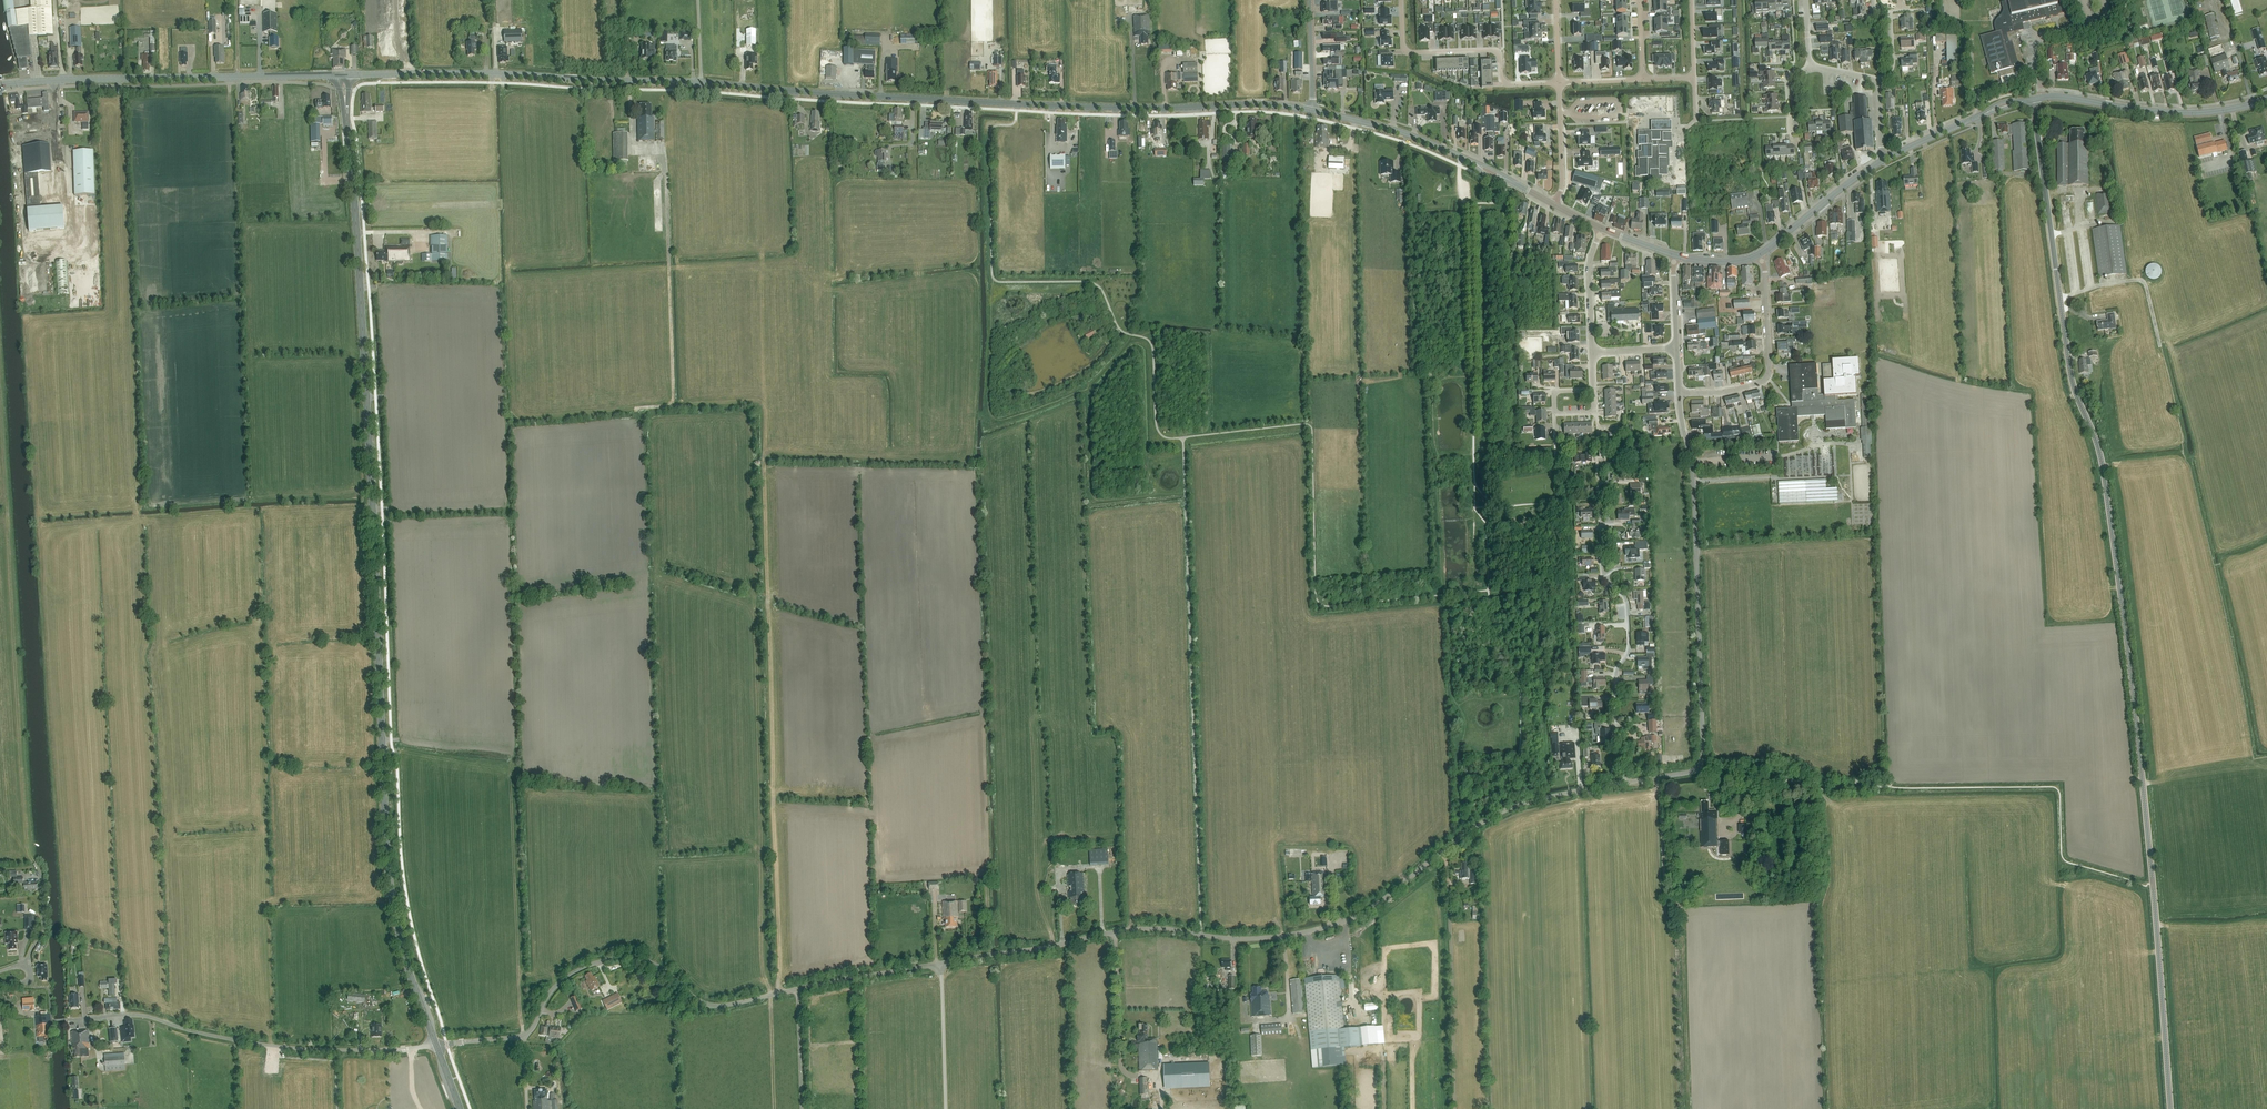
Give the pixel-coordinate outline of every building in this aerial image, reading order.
[(7,12),(9,29),(9,28),(10,33),(11,33),(11,37),(12,37),(12,42),(13,41),(14,46),(15,50),(16,55),(17,59),(18,59),(19,70),(28,69),(27,58),(32,57),(28,26),(17,28),(15,11),(13,0),(3,0),(4,12),(7,12)] [(52,0),(31,0),(31,10),(37,10),(38,37),(53,36),(52,0)] [(1759,3),(1751,4),(1752,15),(1756,15),(1756,13),(1763,13),(1762,0),(1759,0),(1759,3)] [(1782,7),(1785,7),(1785,10),(1790,10),(1789,0),(1782,0),(1782,7)] [(1863,2),(1864,2),(1864,0),(1850,0),(1851,3),(1857,3),(1857,17),(1865,16),(1864,5),(1863,2)] [(2019,80),(2017,73),(2026,70),(2025,65),(2024,65),(2019,46),(2022,45),(2019,31),(2024,30),(2023,23),(2029,22),(2046,18),(2047,20),(2051,19),(2050,16),(2064,13),(2061,0),(2008,0),(2008,1),(2002,3),(2003,10),(2003,11),(2003,12),(2003,13),(2003,14),(2002,14),(2001,15),(1999,18),(1997,20),(1996,21),(1995,22),(1995,23),(1995,24),(1995,25),(1995,26),(1995,27),(1995,28),(1996,32),(1980,37),(1990,73),(1998,71),(2002,85),(2019,80)] [(2239,0),(2233,0),(2230,1),(2235,15),(2242,13),(2239,0)] [(2197,12),(2203,10),(2201,2),(2195,4),(2197,12)] [(1330,9),(1333,9),(1333,4),(1322,4),(1322,12),(1330,12),(1330,9)] [(1584,5),(1573,5),(1573,13),(1580,13),(1581,17),(1591,17),(1590,9),(1584,9),(1584,5)] [(1667,6),(1655,7),(1655,13),(1664,13),(1664,16),(1671,16),(1671,10),(1667,10),(1667,6)] [(1540,11),(1540,7),(1529,8),(1529,15),(1530,15),(1530,19),(1537,19),(1537,15),(1539,15),(1539,11),(1540,11)] [(1379,17),(1380,25),(1391,25),(1391,17),(1389,17),(1389,10),(1380,10),(1380,17),(1379,17)] [(1703,14),(1703,22),(1714,21),(1714,17),(1719,17),(1718,10),(1712,10),(1712,13),(1703,14)] [(270,48),(279,48),(278,38),(276,38),(276,32),(277,32),(277,13),(263,13),(263,33),(270,33),(270,38),(270,48)] [(1909,30),(1908,23),(1911,23),(1910,14),(1904,15),(1905,19),(1900,19),(1901,30),(1909,30)] [(2211,39),(2219,36),(2214,14),(2205,16),(2211,39)] [(1148,37),(1151,37),(1150,34),(1150,16),(1133,16),(1134,36),(1135,36),(1140,36),(1141,45),(1147,45),(1148,44),(1148,37)] [(1656,20),(1656,27),(1668,26),(1667,22),(1671,22),(1671,16),(1664,16),(1664,19),(1656,20)] [(1322,22),(1323,22),(1323,25),(1327,25),(1333,25),(1333,24),(1335,24),(1335,29),(1343,28),(1342,25),(1343,25),(1343,17),(1327,17),(1327,19),(1323,19),(1323,20),(1322,20),(1322,22)] [(1532,26),(1532,21),(1523,21),(1523,27),(1528,29),(1528,33),(1529,33),(1541,32),(1540,25),(1532,26)] [(1495,27),(1490,27),(1491,38),(1498,38),(1498,31),(1502,31),(1501,23),(1495,23),(1495,27)] [(1491,38),(1490,27),(1486,28),(1485,24),(1479,24),(1479,32),(1483,31),(1483,39),(1491,38)] [(1433,33),(1433,25),(1426,25),(1426,29),(1420,29),(1421,42),(1429,41),(1429,33),(1433,33)] [(1721,25),(1714,26),(1714,29),(1704,29),(1704,38),(1718,37),(1717,31),(1721,31),(1721,25)] [(1827,31),(1827,34),(1832,34),(1832,31),(1829,31),(1829,25),(1817,26),(1817,32),(1827,31)] [(70,27),(71,47),(80,47),(79,27),(70,27)] [(2256,39),(2259,50),(2266,48),(2260,28),(2252,30),(2255,40),(2256,39)] [(470,30),(470,34),(470,42),(467,42),(467,50),(468,50),(468,56),(475,56),(474,50),(476,50),(476,42),(475,42),(475,40),(476,40),(476,30),(470,30)] [(522,30),(504,30),(504,42),(522,42),(522,30)] [(754,30),(746,30),(746,46),(755,46),(754,30)] [(150,32),(138,32),(138,38),(150,37),(150,52),(155,52),(155,32),(150,32)] [(1381,32),(1382,39),(1380,39),(1380,38),(1380,47),(1392,46),(1392,47),(1392,38),(1391,38),(1389,38),(1389,32),(1381,32)] [(880,34),(866,33),(865,45),(880,46),(880,34)] [(1344,33),(1323,34),(1324,39),(1336,39),(1337,42),(1347,42),(1347,38),(1345,38),(1344,33)] [(904,34),(904,45),(923,45),(923,34),(904,34)] [(1832,36),(1832,34),(1827,34),(1827,37),(1820,37),(1821,44),(1831,43),(1831,46),(1839,45),(1839,42),(1832,42),(1832,36)] [(1947,63),(1958,63),(1957,36),(1947,36),(1947,34),(1944,35),(1944,39),(1947,39),(1947,63)] [(1762,48),(1762,38),(1761,38),(1761,35),(1755,36),(1756,47),(1752,47),(1753,54),(1759,53),(1758,48),(1762,48)] [(373,47),(373,36),(364,36),(364,48),(373,47)] [(1789,36),(1782,36),(1782,41),(1783,51),(1782,51),(1783,53),(1783,56),(1786,56),(1786,51),(1790,50),(1789,36)] [(1914,47),(1914,38),(1901,39),(1901,48),(1914,47)] [(1612,42),(1612,51),(1620,50),(1619,42),(1612,42)] [(1712,46),(1704,46),(1704,54),(1716,54),(1715,49),(1721,49),(1720,42),(1711,42),(1712,46)] [(58,68),(57,64),(58,64),(58,54),(58,47),(54,47),(54,43),(51,43),(51,54),(49,54),(50,59),(49,60),(49,65),(50,65),(50,68),(51,68),(52,69),(54,69),(55,68),(58,68)] [(1171,43),(1157,43),(1157,51),(1171,51),(1171,43)] [(2212,59),(2210,59),(2211,62),(2215,73),(2230,68),(2222,44),(2208,49),(2212,59)] [(655,59),(655,51),(654,51),(654,45),(642,45),(641,60),(650,60),(650,58),(655,59)] [(1340,45),(1331,46),(1323,46),(1323,51),(1331,51),(1331,52),(1335,52),(1336,56),(1344,56),(1344,51),(1341,51),(1340,45)] [(1837,54),(1840,54),(1839,49),(1839,45),(1831,46),(1836,45),(1837,49),(1831,49),(1831,61),(1837,61),(1837,54)] [(224,63),(224,46),(214,47),(215,57),(216,57),(216,64),(224,63)] [(666,51),(666,61),(676,61),(676,51),(676,46),(666,46),(666,51)] [(505,61),(509,61),(509,56),(507,56),(507,47),(498,47),(498,56),(499,56),(499,63),(505,63),(505,61)] [(81,53),(81,48),(76,48),(77,56),(74,56),(74,60),(75,60),(76,67),(77,67),(79,67),(80,67),(83,66),(83,60),(83,56),(81,56),(80,53),(81,53)] [(852,48),(843,48),(843,64),(852,64),(852,48)] [(854,48),(853,64),(866,65),(865,78),(874,79),(875,65),(876,51),(859,50),(859,49),(854,48)] [(346,58),(346,49),(332,49),(332,54),(331,54),(331,58),(333,58),(333,69),(344,68),(344,58),(346,58)] [(1840,57),(1843,57),(1843,64),(1849,64),(1849,52),(1843,52),(1842,49),(1839,49),(1840,54),(1840,57)] [(1860,65),(1865,65),(1869,64),(1868,59),(1873,59),(1872,51),(1867,51),(1867,49),(1855,49),(1855,52),(1855,61),(1860,60),(1860,65)] [(2048,60),(2053,60),(2053,61),(2056,60),(2056,56),(2052,57),(2052,49),(2048,49),(2048,60)] [(1389,56),(1388,51),(1378,52),(1378,56),(1381,55),(1382,67),(1389,67),(1389,68),(1394,67),(1393,63),(1393,62),(1392,55),(1389,56)] [(142,60),(143,60),(143,71),(149,71),(149,64),(150,64),(150,55),(148,55),(148,52),(145,52),(145,55),(142,55),(142,60)] [(1607,53),(1597,53),(1597,63),(1602,63),(1602,70),(1603,70),(1603,71),(1607,71),(1607,70),(1610,70),(1610,66),(1611,66),(1611,60),(1609,60),(1609,59),(1607,59),(1607,53)] [(2121,56),(2124,65),(2130,63),(2127,53),(2121,54),(2121,56)] [(753,65),(754,65),(757,65),(757,58),(757,54),(746,54),(746,58),(746,70),(753,70),(753,65)] [(1902,67),(1913,67),(1913,64),(1917,64),(1916,54),(1909,54),(1910,59),(1901,59),(1902,67)] [(1661,68),(1664,68),(1664,55),(1652,56),(1652,63),(1657,63),(1657,67),(1660,67),(1661,68)] [(1664,55),(1664,68),(1668,68),(1668,67),(1671,67),(1671,62),(1675,62),(1675,55),(1671,55),(1664,55)] [(2209,67),(2206,55),(2200,57),(2203,69),(2209,67)] [(1622,59),(1615,59),(1616,67),(1622,67),(1622,70),(1630,69),(1630,56),(1622,57),(1622,59)] [(1003,57),(993,57),(993,66),(1003,66),(1003,57)] [(1527,57),(1521,57),(1521,60),(1520,61),(1521,73),(1526,73),(1526,72),(1530,72),(1530,68),(1536,67),(1536,61),(1530,61),(1530,60),(1527,60),(1527,57)] [(2146,67),(2143,57),(2137,58),(2140,68),(2146,67)] [(2266,74),(2266,63),(2265,57),(2254,60),(2257,69),(2258,69),(2260,76),(2266,74)] [(1574,59),(1574,71),(1583,71),(1583,64),(1587,64),(1587,58),(1583,58),(1583,59),(1574,59)] [(886,72),(886,74),(886,82),(891,82),(891,81),(896,81),(896,73),(898,73),(897,59),(886,59),(886,72)] [(1715,60),(1716,63),(1708,64),(1708,72),(1720,71),(1719,65),(1724,65),(1724,59),(1715,60)] [(2068,73),(2068,65),(2067,65),(2064,65),(2064,63),(2060,63),(2060,65),(2058,65),(2058,80),(2067,80),(2068,80),(2068,73)] [(1184,82),(1198,82),(1197,64),(1184,64),(1184,73),(1178,73),(1166,73),(1166,84),(1168,84),(1168,90),(1177,90),(1177,83),(1178,83),(1178,80),(1184,80),(1184,82)] [(1050,71),(1050,74),(1049,83),(1055,84),(1055,83),(1060,84),(1060,75),(1057,75),(1057,71),(1057,66),(1047,65),(1047,71),(1050,71)] [(836,78),(836,67),(827,67),(826,78),(836,78)] [(2091,75),(2084,77),(2085,81),(2088,80),(2089,86),(2099,83),(2096,74),(2100,73),(2098,67),(2089,69),(2091,75)] [(2189,84),(2190,91),(2190,92),(2191,93),(2192,94),(2193,94),(2194,94),(2195,93),(2195,92),(2196,91),(2203,90),(2202,83),(2200,83),(2198,69),(2187,71),(2188,76),(2189,76),(2190,84),(2189,84)] [(1026,87),(1025,76),(1023,76),(1023,75),(1024,75),(1024,70),(1017,70),(1017,77),(1018,87),(1021,87),(1022,87),(1024,87),(1025,87),(1026,87)] [(1343,85),(1342,78),(1342,70),(1335,70),(1336,79),(1333,79),(1333,77),(1333,81),(1333,85),(1334,85),(1334,90),(1335,90),(1335,91),(1337,91),(1338,90),(1338,85),(1343,85)] [(2228,77),(2229,83),(2240,80),(2239,76),(2238,71),(2232,73),(2232,72),(2227,73),(2226,70),(2222,71),(2224,78),(2228,77)] [(2116,84),(2117,84),(2117,85),(2118,85),(2120,91),(2129,89),(2128,83),(2129,82),(2126,71),(2113,74),(2115,81),(2116,84)] [(990,87),(997,87),(997,72),(988,72),(988,80),(990,80),(990,87)] [(1333,81),(1333,77),(1333,73),(1324,73),(1324,86),(1326,86),(1326,90),(1334,90),(1334,85),(1333,85),(1333,81)] [(2145,74),(2140,75),(2141,81),(2139,82),(2141,91),(2142,91),(2143,92),(2145,91),(2146,90),(2146,89),(2149,89),(2147,80),(2146,80),(2145,74)] [(2159,81),(2158,74),(2151,76),(2154,92),(2162,90),(2159,81)] [(2164,78),(2165,82),(2167,92),(2168,91),(2169,92),(2171,91),(2175,90),(2171,76),(2164,78)] [(1961,88),(1961,77),(1951,77),(1952,88),(1961,88)] [(1709,91),(1717,90),(1717,86),(1722,86),(1721,81),(1717,81),(1717,79),(1708,79),(1708,83),(1709,83),(1709,91)] [(1284,85),(1285,85),(1284,81),(1283,81),(1283,80),(1276,80),(1276,83),(1275,83),(1275,88),(1276,88),(1276,92),(1284,92),(1284,85)] [(1293,94),(1300,94),(1300,88),(1301,88),(1301,85),(1302,85),(1302,80),(1291,80),(1291,89),(1293,89),(1293,94)] [(241,94),(241,101),(250,100),(250,92),(248,92),(248,87),(242,87),(242,94),(241,94)] [(271,92),(271,100),(262,101),(262,107),(272,107),(272,102),(276,102),(276,97),(278,97),(278,87),(272,87),(273,92),(271,92)] [(1954,100),(1953,88),(1941,89),(1942,101),(1943,101),(1943,107),(1953,106),(1952,100),(1954,100)] [(1384,100),(1393,100),(1393,89),(1386,89),(1386,91),(1375,91),(1375,104),(1376,104),(1377,104),(1379,104),(1384,104),(1384,100)] [(1447,92),(1435,92),(1435,100),(1447,100),(1447,92)] [(27,100),(28,109),(44,107),(44,112),(49,111),(48,93),(43,93),(43,99),(27,100)] [(1892,99),(1892,93),(1885,93),(1887,113),(1892,113),(1892,109),(1895,109),(1894,99),(1892,99)] [(9,95),(10,102),(15,102),(16,109),(22,108),(23,114),(28,113),(27,105),(20,106),(19,94),(9,95)] [(361,112),(371,112),(371,100),(370,100),(370,95),(362,95),(363,101),(361,101),(361,112)] [(330,96),(323,96),(323,101),(316,101),(316,109),(330,109),(330,101),(330,96)] [(1721,108),(1721,101),(1724,101),(1724,96),(1716,96),(1716,100),(1710,100),(1710,109),(1712,109),(1712,114),(1719,114),(1719,109),(1721,108)] [(1854,97),(1855,104),(1851,104),(1851,112),(1850,112),(1850,116),(1839,117),(1840,133),(1855,132),(1856,151),(1864,151),(1864,152),(1864,151),(1867,150),(1867,152),(1867,151),(1867,150),(1874,150),(1872,121),(1868,121),(1866,96),(1854,97)] [(1514,101),(1515,112),(1523,112),(1523,100),(1514,101)] [(1921,123),(1923,123),(1923,122),(1926,122),(1926,117),(1926,116),(1926,114),(1925,113),(1925,112),(1924,108),(1921,109),(1921,106),(1922,106),(1922,102),(1920,102),(1919,100),(1916,101),(1918,113),(1919,123),(1921,123)] [(1533,110),(1533,119),(1534,119),(1534,118),(1545,118),(1545,110),(1542,110),(1542,104),(1542,103),(1534,104),(1535,110),(1533,110)] [(656,141),(664,141),(664,120),(658,120),(658,114),(654,114),(654,116),(651,116),(651,105),(639,105),(639,118),(638,118),(638,141),(654,141),(654,132),(656,132),(656,141)] [(1488,133),(1488,139),(1484,139),(1485,151),(1489,151),(1490,151),(1492,151),(1493,151),(1493,139),(1493,137),(1495,137),(1495,132),(1500,132),(1499,123),(1495,124),(1494,115),(1486,115),(1486,107),(1481,107),(1482,128),(1485,128),(1485,133),(1488,133)] [(1439,108),(1417,109),(1417,115),(1428,115),(1428,122),(1436,121),(1436,115),(1439,115),(1439,108)] [(895,109),(895,115),(893,115),(893,122),(903,123),(903,116),(902,115),(902,109),(895,109)] [(819,123),(820,112),(812,112),(812,119),(811,119),(811,127),(810,131),(820,132),(820,123),(819,123)] [(89,113),(75,113),(75,123),(83,123),(83,130),(89,130),(89,123),(89,113)] [(973,124),(972,124),(972,119),(972,118),(972,113),(967,113),(966,115),(965,115),(965,129),(960,129),(960,135),(965,136),(965,130),(972,130),(973,124)] [(805,115),(797,115),(797,116),(794,116),(793,121),(794,121),(794,123),(793,123),(793,128),(795,128),(795,126),(797,126),(797,124),(805,124),(805,115)] [(1823,120),(1823,131),(1831,131),(1830,121),(1826,122),(1825,116),(1823,116),(1823,120)] [(1902,129),(1901,126),(1902,125),(1901,118),(1891,119),(1892,129),(1892,130),(1894,130),(1894,136),(1901,136),(1900,129),(1902,129)] [(1258,131),(1258,126),(1256,126),(1256,119),(1250,119),(1250,124),(1248,124),(1248,129),(1247,131),(1247,138),(1259,138),(1259,131),(1258,131)] [(1056,142),(1067,142),(1066,125),(1065,125),(1065,120),(1058,120),(1058,126),(1056,126),(1056,142)] [(377,139),(377,121),(368,121),(369,139),(377,139)] [(1638,131),(1638,145),(1642,145),(1642,152),(1637,152),(1637,159),(1638,159),(1638,167),(1636,167),(1635,170),(1635,177),(1640,177),(1640,176),(1647,176),(1647,178),(1650,178),(1650,179),(1657,179),(1657,180),(1662,180),(1662,176),(1667,176),(1667,167),(1669,167),(1669,158),(1667,158),(1667,148),(1672,148),(1672,142),(1671,142),(1671,121),(1651,121),(1651,131),(1638,131)] [(1118,136),(1130,136),(1130,130),(1128,130),(1128,122),(1120,122),(1120,130),(1118,130),(1118,136)] [(1208,127),(1211,127),(1211,122),(1200,122),(1200,128),(1199,128),(1199,131),(1198,131),(1198,139),(1209,139),(1208,127)] [(1471,145),(1478,145),(1478,136),(1481,136),(1481,132),(1481,122),(1475,122),(1475,126),(1473,126),(1473,134),(1470,134),(1471,145)] [(942,131),(946,131),(945,136),(950,136),(951,129),(946,128),(946,129),(943,129),(943,123),(931,123),(931,124),(925,123),(925,128),(923,128),(923,130),(925,130),(925,139),(930,139),(930,131),(942,132),(942,131)] [(1155,141),(1160,141),(1160,138),(1162,137),(1162,126),(1160,126),(1160,123),(1154,123),(1154,126),(1153,126),(1153,138),(1155,138),(1155,141)] [(2014,172),(2030,171),(2027,124),(2013,125),(2008,126),(2008,124),(1998,125),(1998,131),(2002,131),(2002,134),(2008,134),(2008,136),(2013,135),(2015,152),(2013,152),(2014,172)] [(904,126),(895,125),(894,138),(903,139),(904,126)] [(1328,147),(1329,133),(1327,133),(1327,126),(1317,126),(1317,133),(1315,133),(1315,147),(1328,147)] [(1540,146),(1540,143),(1546,143),(1546,134),(1542,134),(1542,132),(1543,132),(1543,126),(1535,126),(1535,135),(1534,135),(1534,143),(1535,146),(1536,147),(1539,147),(1540,146)] [(2257,145),(2258,146),(2263,144),(2264,143),(2263,141),(2266,140),(2263,127),(2250,131),(2251,136),(2247,137),(2249,144),(2256,143),(2257,145)] [(2058,186),(2089,186),(2088,144),(2085,144),(2085,136),(2085,130),(2071,130),(2071,137),(2070,137),(2070,144),(2057,144),(2058,186)] [(1578,137),(1578,146),(1579,146),(1579,145),(1590,145),(1591,145),(1590,137),(1589,137),(1589,131),(1581,131),(1581,137),(1578,137)] [(631,161),(630,132),(615,133),(616,161),(631,161)] [(2194,138),(2199,158),(2217,153),(2227,151),(2225,141),(2213,144),(2210,134),(2194,138)] [(2005,170),(2004,140),(1992,141),(1993,170),(2005,170)] [(1789,141),(1786,141),(1787,155),(1795,155),(1794,146),(1790,146),(1789,141)] [(1817,151),(1816,142),(1806,143),(1806,152),(1817,151)] [(22,146),(29,231),(65,228),(63,206),(41,208),(38,173),(51,172),(49,144),(22,146)] [(1233,162),(1232,145),(1223,145),(1223,162),(1233,162)] [(1842,153),(1845,162),(1846,162),(1846,163),(1849,162),(1849,161),(1854,160),(1852,150),(1851,150),(1850,146),(1843,148),(1844,152),(1842,153)] [(1535,150),(1528,148),(1525,154),(1533,157),(1535,150)] [(1312,159),(1312,149),(1304,149),(1303,158),(1312,159)] [(1972,161),(1974,161),(1973,154),(1970,155),(1970,150),(1966,150),(1966,149),(1962,149),(1962,150),(1961,150),(1962,164),(1968,164),(1968,166),(1972,166),(1972,173),(1978,173),(1977,163),(1972,163),(1972,161)] [(2248,160),(2245,150),(2239,152),(2247,185),(2248,185),(2249,186),(2254,184),(2251,174),(2257,172),(2254,159),(2248,160)] [(73,151),(75,196),(95,195),(93,151),(73,151)] [(883,171),(883,162),(886,162),(886,151),(876,151),(875,153),(875,155),(875,156),(877,157),(878,157),(878,164),(877,164),(877,171),(883,171)] [(1582,159),(1578,159),(1578,168),(1592,168),(1592,159),(1589,159),(1589,153),(1582,153),(1582,159)] [(1065,169),(1065,156),(1051,156),(1051,169),(1065,169)] [(1834,164),(1836,163),(1836,160),(1825,163),(1826,167),(1828,177),(1829,177),(1830,177),(1832,177),(1832,176),(1836,175),(1834,164)] [(1391,182),(1401,182),(1400,172),(1393,172),(1393,170),(1392,170),(1392,162),(1380,162),(1380,175),(1390,175),(1391,182)] [(897,172),(893,172),(893,166),(888,167),(888,176),(897,176),(897,172)] [(1904,186),(1918,185),(1918,176),(1917,176),(1917,169),(1911,169),(1911,176),(1903,177),(1904,186)] [(1211,179),(1210,170),(1200,170),(1200,179),(1194,179),(1194,186),(1204,186),(1204,179),(1211,179)] [(1575,170),(1572,181),(1585,185),(1595,188),(1599,178),(1575,170)] [(1547,171),(1542,171),(1542,174),(1538,174),(1538,180),(1547,180),(1547,171)] [(1819,189),(1818,178),(1820,178),(1819,173),(1808,174),(1809,185),(1810,190),(1814,189),(1819,189)] [(1885,215),(1885,212),(1891,212),(1890,190),(1888,190),(1887,182),(1877,183),(1878,191),(1876,191),(1878,213),(1880,212),(1880,215),(1885,215)] [(1586,205),(1592,194),(1583,190),(1577,201),(1586,205)] [(1785,199),(1784,190),(1778,191),(1779,200),(1781,199),(1783,213),(1789,212),(1788,199),(1785,199)] [(1803,199),(1801,190),(1790,191),(1791,198),(1792,198),(1793,204),(1800,203),(1799,200),(1803,199)] [(1749,207),(1747,193),(1731,195),(1732,209),(1749,207)] [(2113,213),(2111,193),(2096,194),(2098,214),(2113,213)] [(1860,195),(1853,195),(1853,203),(1855,203),(1855,214),(1856,214),(1863,214),(1865,214),(1864,200),(1861,200),(1860,195)] [(1773,208),(1779,208),(1779,200),(1772,201),(1773,208),(1770,209),(1769,206),(1766,206),(1767,220),(1768,220),(1768,224),(1775,224),(1774,219),(1775,219),(1774,212),(1773,208)] [(1526,211),(1528,205),(1520,203),(1519,208),(1518,208),(1514,207),(1513,213),(1517,214),(1526,216),(1527,211),(1526,211)] [(1594,220),(1602,224),(1607,212),(1604,211),(1605,207),(1599,204),(1595,212),(1597,213),(1594,220)] [(1838,225),(1838,227),(1840,227),(1840,225),(1843,225),(1843,214),(1841,214),(1841,209),(1835,209),(1835,212),(1830,213),(1830,225),(1838,225)] [(1533,210),(1531,210),(1530,218),(1529,217),(1528,223),(1528,229),(1531,229),(1530,233),(1535,234),(1536,227),(1533,227),(1534,224),(1535,219),(1537,211),(1535,211),(1536,210),(1533,210)] [(1643,214),(1638,213),(1637,220),(1632,219),(1631,229),(1642,230),(1643,221),(1642,221),(1643,214)] [(1651,214),(1651,222),(1655,222),(1655,227),(1659,227),(1662,227),(1667,227),(1667,218),(1658,218),(1658,214),(1651,214)] [(1682,228),(1682,220),(1682,217),(1678,217),(1678,214),(1672,214),(1672,220),(1672,228),(1682,228)] [(1549,228),(1544,227),(1546,216),(1540,215),(1538,228),(1537,228),(1536,232),(1537,232),(1536,234),(1548,236),(1549,228)] [(1749,234),(1749,233),(1748,224),(1751,224),(1759,223),(1758,215),(1750,216),(1751,220),(1742,221),(1743,224),(1742,225),(1742,226),(1737,226),(1739,235),(1746,235),(1749,234)] [(1612,216),(1610,222),(1614,224),(1614,225),(1615,225),(1614,227),(1624,231),(1627,222),(1612,216)] [(1563,235),(1565,222),(1561,222),(1561,221),(1555,220),(1554,225),(1553,226),(1553,228),(1553,229),(1553,233),(1559,234),(1559,235),(1563,235)] [(1827,236),(1827,223),(1818,223),(1818,230),(1817,230),(1817,236),(1827,236)] [(2127,274),(2120,225),(2092,229),(2099,278),(2127,274)] [(1566,227),(1565,234),(1565,238),(1568,238),(1568,242),(1571,243),(1572,239),(1573,228),(1566,227)] [(1702,241),(1706,241),(1706,234),(1693,234),(1694,251),(1703,251),(1702,241)] [(448,261),(447,235),(431,236),(432,261),(448,261)] [(1585,253),(1586,237),(1577,236),(1576,253),(1585,253)] [(1804,238),(1799,241),(1803,249),(1803,250),(1804,251),(1810,248),(1810,265),(1814,265),(1815,247),(1814,247),(1809,236),(1804,238)] [(410,238),(400,239),(400,245),(384,246),(384,250),(381,250),(381,251),(377,251),(377,252),(376,252),(376,255),(377,255),(377,261),(384,261),(384,262),(397,262),(397,263),(398,265),(402,265),(403,263),(403,261),(410,261),(410,238)] [(1714,239),(1714,241),(1714,250),(1724,250),(1723,241),(1723,239),(1714,239)] [(1603,261),(1610,261),(1610,251),(1609,251),(1609,245),(1602,245),(1602,250),(1601,250),(1601,261),(1603,261)] [(1628,280),(1628,270),(1632,270),(1632,273),(1639,273),(1639,269),(1637,269),(1637,256),(1626,256),(1625,270),(1621,270),(1620,280),(1628,280)] [(1780,277),(1785,275),(1790,273),(1788,268),(1786,268),(1782,259),(1775,262),(1777,267),(1776,267),(1778,272),(1780,277)] [(1647,276),(1655,275),(1655,261),(1646,261),(1646,267),(1645,267),(1645,276),(1642,276),(1642,283),(1648,282),(1647,276)] [(1566,273),(1577,272),(1577,265),(1569,265),(1568,262),(1559,262),(1559,268),(1563,267),(1563,265),(1566,265),(1566,273)] [(2162,276),(2157,263),(2143,268),(2149,281),(2162,276)] [(1613,273),(1616,273),(1616,267),(1608,268),(1608,271),(1601,271),(1601,277),(1609,277),(1614,277),(1613,273)] [(1688,286),(1688,285),(1688,280),(1690,280),(1690,267),(1683,267),(1683,280),(1683,287),(1687,287),(1687,290),(1688,291),(1691,291),(1691,288),(1690,286),(1688,286)] [(1697,283),(1704,283),(1704,277),(1704,267),(1693,267),(1693,277),(1697,277),(1697,283)] [(1742,268),(1743,272),(1741,272),(1742,286),(1753,285),(1753,279),(1752,279),(1751,275),(1750,275),(1750,267),(1749,267),(1743,267),(1743,268),(1742,268)] [(1722,289),(1722,274),(1721,274),(1721,268),(1710,268),(1710,274),(1708,274),(1708,289),(1722,289)] [(1729,269),(1728,270),(1728,279),(1727,281),(1727,284),(1735,284),(1735,279),(1737,279),(1737,268),(1736,268),(1733,268),(1729,269)] [(1567,285),(1569,290),(1577,290),(1577,279),(1569,279),(1569,276),(1564,276),(1564,277),(1562,277),(1562,284),(1567,285)] [(1812,285),(1812,277),(1796,278),(1796,284),(1807,283),(1807,285),(1812,285)] [(1620,279),(1614,279),(1605,280),(1606,282),(1601,282),(1601,289),(1610,289),(1610,285),(1614,284),(1614,283),(1620,283),(1620,279)] [(1650,289),(1650,294),(1650,296),(1662,295),(1662,287),(1653,287),(1653,283),(1644,283),(1644,289),(1650,289)] [(1783,302),(1791,302),(1790,293),(1787,293),(1787,289),(1780,289),(1780,295),(1777,295),(1777,304),(1783,303),(1783,302)] [(1610,298),(1620,297),(1620,291),(1609,291),(1609,294),(1602,294),(1602,301),(1610,301),(1610,298)] [(1559,294),(1559,301),(1569,301),(1569,309),(1577,308),(1577,297),(1569,297),(1569,294),(1559,294)] [(1685,301),(1685,298),(1682,298),(1682,301),(1684,301),(1684,308),(1691,308),(1691,300),(1685,301)] [(1700,308),(1700,299),(1691,299),(1691,308),(1700,308)] [(1734,309),(1750,308),(1750,300),(1734,301),(1734,309)] [(1658,313),(1656,313),(1656,312),(1663,312),(1663,303),(1658,304),(1658,303),(1649,303),(1649,312),(1651,312),(1651,320),(1658,320),(1658,313)] [(1698,319),(1713,318),(1713,317),(1716,317),(1714,304),(1707,305),(1708,309),(1697,310),(1698,319)] [(1611,321),(1611,322),(1638,321),(1638,317),(1640,317),(1640,311),(1638,311),(1637,309),(1614,310),(1614,305),(1607,306),(1607,321),(1611,321)] [(1784,318),(1789,318),(1788,311),(1784,311),(1778,311),(1778,319),(1784,318)] [(1565,323),(1580,323),(1579,315),(1566,315),(1566,312),(1559,312),(1559,316),(1565,316),(1565,323)] [(1745,322),(1755,322),(1754,312),(1744,313),(1744,318),(1737,318),(1738,325),(1745,325),(1745,322)] [(2110,329),(2116,328),(2114,313),(2107,314),(2108,320),(2097,322),(2098,330),(2110,329)] [(1714,328),(1717,328),(1716,318),(1713,318),(1698,319),(1698,325),(1687,326),(1688,336),(1703,334),(1703,337),(1715,336),(1714,328)] [(1662,333),(1664,333),(1664,325),(1651,326),(1651,324),(1646,324),(1646,333),(1654,333),(1655,333),(1656,337),(1662,337),(1662,333)] [(1750,336),(1756,335),(1755,327),(1750,327),(1750,326),(1742,327),(1743,336),(1750,335),(1750,336)] [(1779,334),(1785,334),(1785,335),(1792,334),(1792,326),(1785,326),(1779,326),(1779,334)] [(1567,343),(1580,342),(1579,331),(1572,331),(1572,328),(1561,328),(1561,335),(1561,334),(1564,334),(1564,335),(1567,335),(1567,343)] [(1095,335),(1092,330),(1084,334),(1087,339),(1095,335)] [(1778,351),(1784,351),(1784,354),(1794,353),(1793,342),(1796,342),(1796,339),(1787,340),(1787,343),(1778,343),(1778,351)] [(1746,352),(1749,351),(1757,351),(1756,342),(1748,343),(1746,343),(1744,343),(1744,341),(1734,341),(1734,346),(1744,346),(1744,347),(1746,347),(1746,352)] [(1693,343),(1688,344),(1688,351),(1694,351),(1701,351),(1701,350),(1707,349),(1707,343),(1700,343),(1700,342),(1693,343)] [(1571,346),(1565,346),(1565,353),(1571,353),(1571,361),(1579,360),(1579,349),(1571,349),(1571,346)] [(2098,350),(2095,351),(2088,351),(2089,357),(2096,357),(2096,361),(2099,360),(2098,350)] [(1817,364),(1790,366),(1792,408),(1777,409),(1777,417),(1779,441),(1779,443),(1788,442),(1799,441),(1797,416),(1826,414),(1827,430),(1846,429),(1856,428),(1855,400),(1839,401),(1838,396),(1857,395),(1856,377),(1860,377),(1859,359),(1832,360),(1833,364),(1823,365),(1824,395),(1819,395),(1817,364)] [(2080,373),(2089,372),(2087,360),(2086,360),(2085,359),(2080,360),(2080,362),(2079,362),(2080,373)] [(1638,371),(1639,373),(1639,375),(1641,374),(1641,370),(1640,370),(1640,361),(1632,362),(1633,372),(1634,372),(1638,371)] [(1633,372),(1632,362),(1625,362),(1626,372),(1631,371),(1632,375),(1634,375),(1634,372),(1633,372)] [(1741,369),(1738,369),(1737,370),(1738,376),(1746,374),(1744,368),(1745,368),(1744,362),(1740,363),(1741,369)] [(1737,370),(1738,369),(1736,363),(1733,364),(1734,370),(1730,371),(1731,377),(1738,376),(1737,370)] [(1751,366),(1745,368),(1744,368),(1746,374),(1753,372),(1752,370),(1756,369),(1754,363),(1751,364),(1751,366)] [(1612,373),(1612,371),(1612,367),(1615,367),(1615,364),(1611,365),(1611,366),(1602,366),(1603,373),(1612,373)] [(1694,368),(1694,369),(1689,369),(1690,376),(1695,376),(1695,377),(1703,376),(1706,376),(1709,376),(1709,370),(1708,364),(1705,365),(1705,368),(1703,368),(1694,368)] [(1713,369),(1714,370),(1714,381),(1724,380),(1723,371),(1716,372),(1716,369),(1717,369),(1716,364),(1708,364),(1709,370),(1709,369),(1713,369)] [(1570,379),(1582,378),(1582,369),(1574,369),(1573,365),(1566,365),(1567,372),(1570,372),(1570,379)] [(1544,381),(1555,381),(1555,372),(1548,372),(1548,370),(1544,371),(1544,381)] [(1616,371),(1612,371),(1612,373),(1603,373),(1603,380),(1613,380),(1612,374),(1616,374),(1616,371)] [(1656,371),(1650,372),(1651,375),(1651,380),(1657,379),(1667,378),(1666,371),(1661,371),(1657,372),(1656,372),(1656,371)] [(1533,372),(1533,374),(1526,374),(1527,382),(1537,382),(1537,372),(1533,372)] [(1656,386),(1656,391),(1646,392),(1647,397),(1653,397),(1658,397),(1657,392),(1668,392),(1667,385),(1656,386)] [(1622,389),(1619,389),(1615,388),(1615,390),(1604,390),(1605,397),(1616,397),(1616,395),(1615,391),(1622,391),(1622,389)] [(1646,388),(1642,388),(1642,390),(1642,404),(1653,404),(1653,397),(1646,397),(1646,390),(1646,388)] [(1627,390),(1627,406),(1635,406),(1634,390),(1627,390)] [(1754,399),(1758,398),(1759,401),(1762,401),(1761,398),(1759,391),(1752,393),(1754,399)] [(1537,402),(1546,402),(1545,393),(1533,394),(1534,404),(1537,404),(1537,402)] [(1754,399),(1752,393),(1745,395),(1746,401),(1752,400),(1753,403),(1755,402),(1754,399)] [(1870,427),(1869,393),(1861,394),(1862,428),(1861,428),(1861,445),(1863,445),(1864,458),(1871,458),(1870,444),(1872,444),(1872,427),(1870,427)] [(1616,397),(1605,397),(1605,404),(1616,403),(1616,402),(1616,398),(1619,398),(1619,396),(1616,395),(1616,397)] [(1734,404),(1738,403),(1739,406),(1742,406),(1741,402),(1740,396),(1732,398),(1734,404)] [(1725,400),(1727,406),(1727,409),(1735,407),(1734,404),(1732,398),(1725,400)] [(1704,409),(1704,407),(1704,400),(1691,401),(1692,413),(1700,412),(1700,416),(1709,416),(1708,409),(1704,409)] [(1616,403),(1605,404),(1605,410),(1616,410),(1616,408),(1616,405),(1619,404),(1619,402),(1616,402),(1616,403)] [(1666,409),(1669,408),(1668,403),(1666,403),(1666,402),(1654,402),(1655,411),(1667,411),(1666,409)] [(1530,416),(1535,415),(1536,415),(1537,422),(1546,422),(1546,411),(1533,411),(1532,408),(1521,408),(1522,413),(1530,413),(1530,416)] [(1616,410),(1605,410),(1605,417),(1616,417),(1616,411),(1620,411),(1620,409),(1616,408),(1616,410)] [(1665,435),(1665,434),(1670,433),(1670,427),(1663,428),(1663,427),(1658,427),(1658,420),(1649,421),(1649,424),(1650,424),(1651,431),(1653,431),(1653,436),(1665,435)] [(1713,426),(1707,426),(1706,420),(1697,421),(1692,422),(1693,430),(1697,429),(1697,430),(1704,429),(1705,434),(1713,434),(1713,426)] [(1571,434),(1571,423),(1564,424),(1565,435),(1570,434),(1570,438),(1572,438),(1573,434),(1571,434)] [(1578,434),(1578,423),(1571,423),(1571,434),(1573,434),(1576,434),(1577,438),(1579,437),(1579,434),(1578,434)] [(1585,434),(1584,423),(1578,423),(1578,434),(1579,434),(1583,434),(1583,437),(1586,437),(1586,434),(1585,434)] [(1595,428),(1591,428),(1591,423),(1584,423),(1585,434),(1586,434),(1590,434),(1590,437),(1592,437),(1593,433),(1591,433),(1595,433),(1595,428)] [(1762,434),(1759,425),(1752,426),(1754,436),(1762,434)] [(1536,440),(1545,439),(1545,428),(1536,429),(1536,440)] [(1743,437),(1751,435),(1749,428),(1741,430),(1743,437)] [(1592,454),(1575,455),(1575,463),(1592,463),(1592,454)] [(1628,460),(1632,460),(1633,466),(1639,466),(1639,455),(1632,455),(1632,456),(1628,456),(1628,460)] [(1780,504),(1838,501),(1837,492),(1826,492),(1826,480),(1779,482),(1780,504)] [(1631,485),(1631,495),(1640,495),(1640,489),(1643,489),(1643,485),(1631,485)] [(1581,517),(1592,517),(1592,510),(1583,510),(1583,508),(1580,508),(1581,517)] [(1624,512),(1618,512),(1618,520),(1629,519),(1629,516),(1635,516),(1635,508),(1624,508),(1624,512)] [(1649,533),(1648,525),(1643,525),(1643,530),(1640,530),(1629,531),(1629,533),(1627,533),(1627,539),(1639,538),(1639,537),(1644,536),(1643,534),(1649,533)] [(1643,544),(1643,541),(1636,541),(1637,546),(1637,550),(1647,550),(1647,543),(1643,544)] [(1627,548),(1625,549),(1625,556),(1628,556),(1628,558),(1639,557),(1639,550),(1637,550),(1637,546),(1627,546),(1627,548)] [(1582,566),(1593,566),(1593,559),(1585,560),(1585,558),(1578,558),(1579,563),(1582,563),(1582,566)] [(1636,570),(1636,575),(1636,581),(1644,581),(1644,569),(1636,570)] [(1583,582),(1583,588),(1584,588),(1584,591),(1592,591),(1592,587),(1595,587),(1595,581),(1588,581),(1587,577),(1583,577),(1583,574),(1577,575),(1577,579),(1579,579),(1579,582),(1583,582)] [(1637,605),(1643,605),(1642,591),(1634,592),(1634,599),(1637,599),(1637,605)] [(1648,642),(1648,637),(1648,634),(1637,634),(1637,645),(1644,645),(1644,642),(1648,642)] [(1592,661),(1592,664),(1599,664),(1599,660),(1605,660),(1605,653),(1591,654),(1591,661),(1592,661)] [(1651,670),(1651,669),(1651,658),(1638,658),(1638,666),(1644,666),(1644,670),(1651,670)] [(1597,678),(1597,677),(1593,677),(1594,688),(1595,689),(1598,689),(1599,688),(1599,685),(1605,685),(1605,678),(1597,678)] [(1639,680),(1639,691),(1648,691),(1647,686),(1653,685),(1652,677),(1647,677),(1647,680),(1639,680)] [(1597,707),(1602,707),(1602,701),(1597,701),(1597,700),(1594,700),(1594,696),(1581,696),(1581,707),(1589,706),(1590,709),(1593,709),(1594,711),(1596,711),(1597,709),(1597,707)] [(1651,710),(1651,704),(1636,704),(1637,713),(1648,713),(1648,710),(1651,710)] [(1657,732),(1656,720),(1648,721),(1649,733),(1657,732)] [(1601,731),(1601,726),(1595,726),(1595,729),(1596,729),(1596,734),(1598,734),(1599,737),(1600,737),(1600,744),(1611,744),(1610,730),(1609,730),(1601,731)] [(1559,753),(1557,731),(1550,731),(1552,754),(1553,754),(1553,758),(1558,757),(1558,753),(1559,753)] [(1646,736),(1646,738),(1641,738),(1641,741),(1638,741),(1639,748),(1642,748),(1642,749),(1649,749),(1648,742),(1656,741),(1656,736),(1646,736)] [(1569,758),(1575,758),(1575,743),(1560,744),(1561,759),(1563,759),(1563,762),(1560,762),(1561,769),(1572,769),(1572,762),(1569,762),(1569,758)] [(1592,767),(1600,767),(1599,755),(1595,756),(1595,752),(1591,752),(1592,756),(1592,767)] [(1716,818),(1718,818),(1718,811),(1709,811),(1709,802),(1701,802),(1702,813),(1699,813),(1699,830),(1717,830),(1716,818)] [(1717,830),(1699,830),(1699,847),(1723,846),(1723,855),(1729,855),(1729,841),(1719,841),(1717,841),(1717,830)] [(1696,847),(1677,848),(1678,856),(1696,855),(1696,847)] [(1108,862),(1108,849),(1089,850),(1090,863),(1108,862)] [(1470,878),(1470,884),(1476,884),(1475,878),(1475,872),(1470,872),(1469,868),(1468,868),(1468,863),(1461,864),(1461,871),(1460,871),(1460,879),(1470,878)] [(1070,900),(1071,904),(1071,906),(1083,906),(1083,899),(1085,899),(1083,873),(1067,874),(1068,886),(1072,885),(1072,892),(1068,892),(1068,898),(1070,898),(1070,900)] [(1313,897),(1310,898),(1310,905),(1320,905),(1320,897),(1326,897),(1325,874),(1306,875),(1306,882),(1312,882),(1313,897)] [(32,890),(38,889),(37,882),(23,883),(23,877),(14,878),(14,884),(20,884),(20,888),(24,888),(24,891),(32,891),(32,890)] [(929,890),(939,890),(939,882),(929,883),(929,884),(927,884),(927,889),(929,889),(929,890)] [(966,901),(943,902),(944,919),(945,919),(946,927),(957,927),(957,918),(958,918),(957,903),(959,903),(959,912),(967,912),(966,901)] [(1481,905),(1473,905),(1473,919),(1481,919),(1481,905)] [(17,950),(17,944),(18,944),(18,941),(18,932),(5,933),(6,945),(8,944),(9,951),(17,950)] [(1222,960),(1222,968),(1225,968),(1225,970),(1231,970),(1231,960),(1222,960)] [(47,978),(48,978),(47,965),(37,965),(37,977),(41,977),(42,981),(47,981),(47,978)] [(591,991),(600,986),(594,976),(593,977),(590,973),(585,976),(587,980),(585,981),(591,991)] [(1344,1029),(1339,975),(1304,978),(1311,1050),(1360,1046),(1359,1028),(1344,1029)] [(117,984),(117,979),(109,979),(109,996),(115,996),(115,984),(117,984)] [(1304,1013),(1301,979),(1290,980),(1293,1014),(1304,1013)] [(1252,1017),(1271,1015),(1270,1003),(1270,996),(1268,996),(1267,992),(1262,992),(1261,988),(1252,988),(1253,994),(1251,994),(1252,1017)] [(365,995),(348,993),(347,1001),(365,1003),(365,995)] [(623,1002),(618,993),(602,1001),(607,1010),(623,1002)] [(70,995),(71,1005),(71,1004),(71,1008),(79,1008),(79,1002),(80,1002),(79,995),(70,995)] [(583,1008),(576,995),(570,998),(576,1011),(583,1008)] [(107,1010),(120,1010),(120,1002),(117,1002),(117,998),(104,998),(104,1003),(107,1003),(107,1010)] [(35,1011),(34,1002),(23,1003),(24,1011),(30,1010),(30,1011),(35,1011)] [(36,1031),(36,1037),(43,1036),(44,1042),(50,1041),(50,1031),(51,1031),(50,1017),(35,1018),(36,1029),(37,1029),(37,1031),(36,1031)] [(134,1026),(133,1026),(133,1020),(131,1020),(131,1018),(125,1019),(126,1021),(124,1021),(124,1022),(125,1027),(121,1027),(121,1033),(124,1033),(124,1039),(135,1038),(134,1029),(134,1026)] [(540,1035),(550,1036),(552,1036),(552,1037),(559,1038),(561,1028),(555,1027),(550,1027),(550,1026),(549,1025),(549,1022),(547,1022),(546,1027),(542,1026),(540,1035)] [(1282,1033),(1281,1024),(1261,1026),(1262,1035),(1282,1033)] [(382,1037),(382,1025),(372,1025),(372,1037),(382,1037)] [(1132,1049),(1138,1049),(1158,1048),(1157,1039),(1148,1039),(1147,1025),(1139,1025),(1139,1031),(1140,1031),(1140,1033),(1138,1033),(1138,1042),(1132,1042),(1132,1049)] [(116,1028),(109,1029),(110,1042),(118,1041),(116,1028)] [(81,1057),(80,1031),(71,1032),(72,1042),(73,1042),(73,1046),(72,1046),(72,1051),(74,1050),(74,1057),(81,1057)] [(89,1057),(88,1049),(89,1049),(88,1031),(80,1031),(81,1057),(89,1057)] [(1262,1056),(1261,1035),(1250,1036),(1251,1056),(1262,1056)] [(1158,1048),(1138,1049),(1139,1071),(1158,1071),(1158,1048)] [(125,1070),(124,1053),(104,1054),(105,1071),(125,1070)] [(1210,1085),(1209,1062),(1165,1064),(1166,1087),(1210,1085)] [(1149,1095),(1148,1078),(1139,1079),(1140,1095),(1143,1095),(1143,1100),(1149,1100),(1149,1095)] [(557,1100),(549,1101),(549,1099),(547,1100),(547,1090),(534,1090),(534,1100),(533,1100),(534,1108),(558,1108),(557,1100)]
